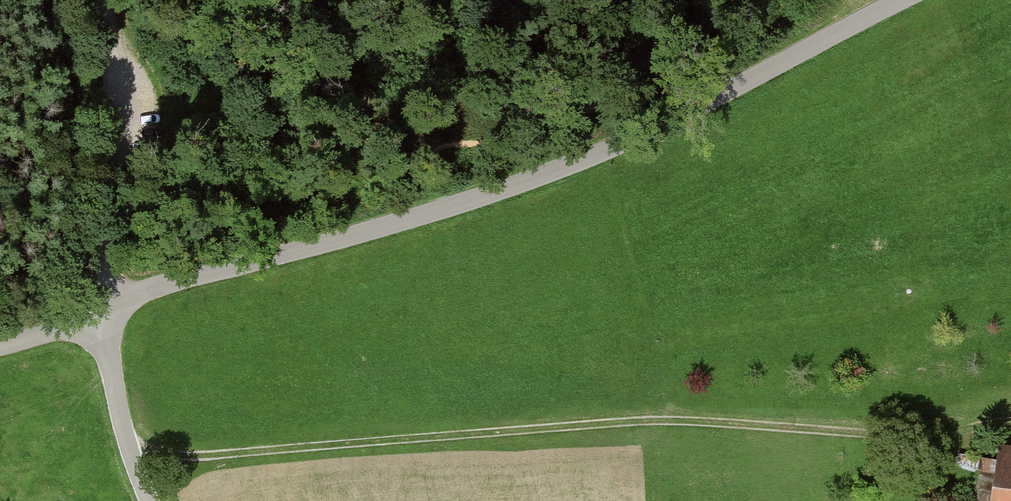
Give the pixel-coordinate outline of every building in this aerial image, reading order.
[(994,500),(1010,500),(1010,452),(1002,450),(994,500)]
